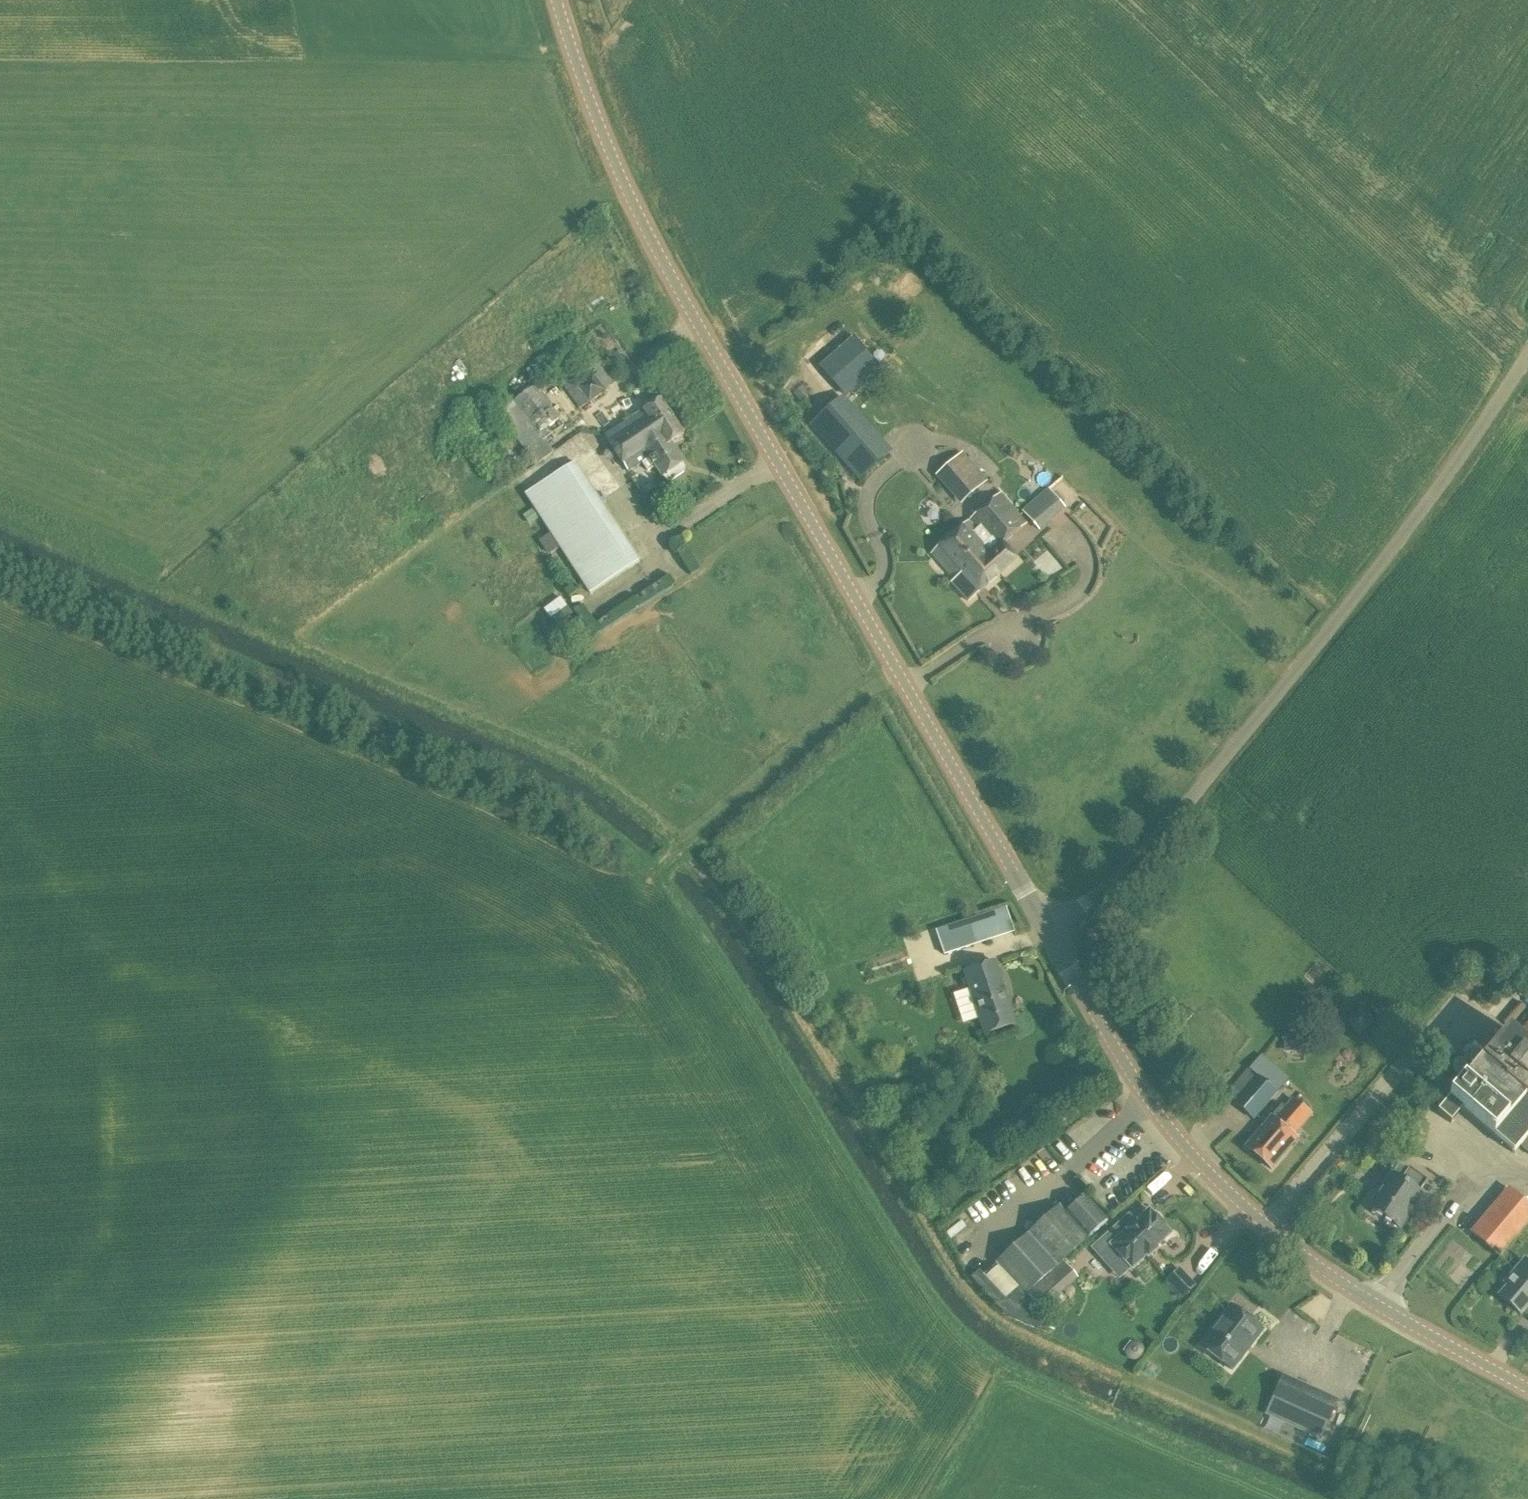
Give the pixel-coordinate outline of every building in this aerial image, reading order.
[(820,367),(841,392),(872,364),(842,330),(811,358),(820,367)] [(579,408),(613,384),(595,360),(562,384),(579,408)] [(535,465),(554,452),(545,440),(565,425),(535,385),(497,413),(535,465)] [(671,442),(671,443),(684,435),(662,398),(656,402),(655,400),(646,405),(647,408),(643,410),(643,411),(605,435),(611,444),(650,419),(666,445),(671,442)] [(860,478),(889,452),(842,398),(812,425),(860,478)] [(684,462),(671,443),(671,442),(666,445),(650,419),(611,444),(628,470),(649,457),(661,476),(662,476),(665,480),(671,481),(684,472),(685,467),(683,463),(684,462)] [(962,452),(948,464),(973,493),(987,481),(962,452)] [(590,594),(640,561),(575,461),(525,494),(590,594)] [(639,473),(651,492),(662,485),(650,466),(639,473)] [(967,601),(1014,560),(1001,545),(1025,524),(1001,496),(932,554),(955,580),(952,583),(967,601)] [(1037,503),(1026,513),(1039,528),(1051,517),(1038,502),(1037,503)] [(534,508),(526,513),(532,523),(540,518),(534,508)] [(551,618),(567,606),(560,597),(544,609),(551,618)] [(976,917),(936,931),(944,955),(984,942),(976,917)] [(956,957),(939,963),(944,974),(960,968),(956,957)] [(984,1034),(1016,1024),(996,961),(964,973),(984,1034)] [(1517,1036),(1509,1029),(1484,1058),(1449,1098),(1437,1112),(1449,1122),(1461,1108),(1514,1153),(1520,1145),(1527,1152),(1527,1023),(1517,1036)] [(1449,1064),(1460,1046),(1445,1037),(1434,1056),(1449,1064)] [(1289,1079),(1261,1055),(1249,1069),(1248,1068),(1229,1090),(1233,1093),(1228,1098),(1254,1120),(1289,1079)] [(1311,1114),(1293,1098),(1285,1107),(1282,1104),(1272,1116),(1245,1147),(1271,1170),(1297,1139),(1293,1135),(1311,1114)] [(1408,1169),(1399,1163),(1392,1174),(1369,1207),(1386,1219),(1386,1224),(1393,1228),(1397,1226),(1400,1228),(1422,1194),(1419,1192),(1427,1181),(1408,1168),(1408,1169)] [(1527,1224),(1527,1205),(1509,1188),(1471,1233),(1500,1257),(1527,1224)] [(1104,1223),(1081,1198),(1065,1213),(1060,1207),(997,1263),(983,1276),(988,1282),(981,1289),(1003,1312),(1011,1306),(1012,1307),(1025,1294),(1090,1235),(1091,1236),(1104,1223)] [(1148,1257),(1157,1249),(1155,1248),(1171,1233),(1149,1210),(1110,1245),(1132,1269),(1147,1255),(1148,1257)] [(1527,1304),(1527,1261),(1526,1259),(1505,1283),(1508,1286),(1500,1297),(1520,1314),(1527,1304)] [(1041,1309),(1077,1278),(1063,1263),(1028,1295),(1041,1309)] [(1196,1286),(1188,1277),(1174,1290),(1183,1299),(1196,1286)] [(1231,1370),(1262,1329),(1232,1305),(1200,1346),(1231,1370)] [(1142,1361),(1149,1351),(1137,1344),(1131,1354),(1142,1361)] [(1272,1401),(1326,1425),(1337,1401),(1297,1382),(1289,1401),(1275,1395),(1272,1401)]
